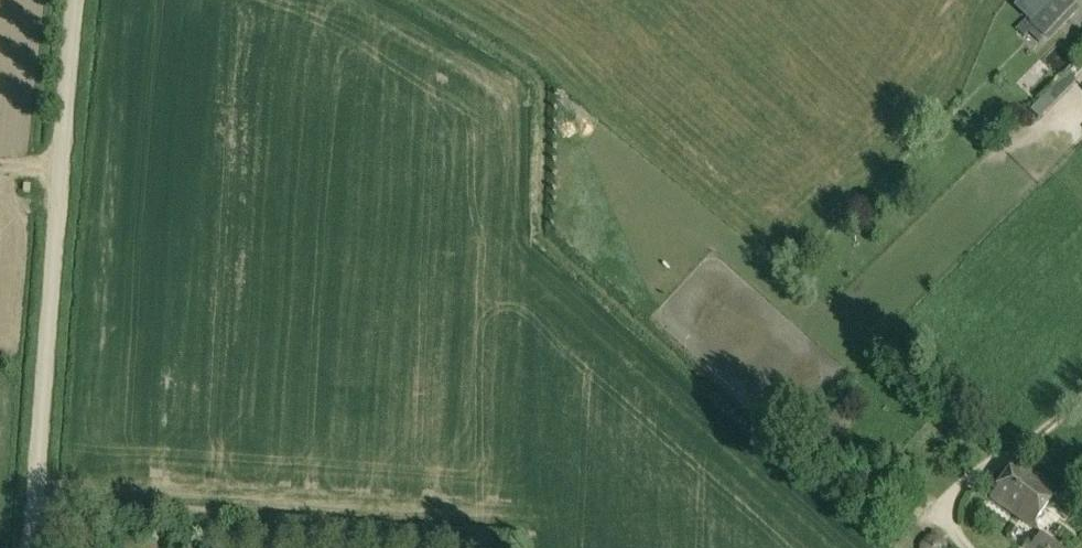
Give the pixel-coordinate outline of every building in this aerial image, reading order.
[(1067,0),(1049,0),(1017,35),(1023,40),(1035,30),(1045,41),(1077,10),(1067,0)] [(1032,530),(1059,493),(1019,464),(992,501),(1032,530)] [(944,544),(925,529),(911,546),(913,547),(941,547),(944,544)] [(1030,541),(1025,547),(1056,547),(1057,547),(1042,535),(1034,544),(1030,541)] [(327,547),(329,547),(349,547),(350,542),(330,538),(327,547)] [(387,538),(366,539),(366,547),(388,547),(387,538)] [(405,547),(427,547),(427,540),(406,538),(405,547)]
